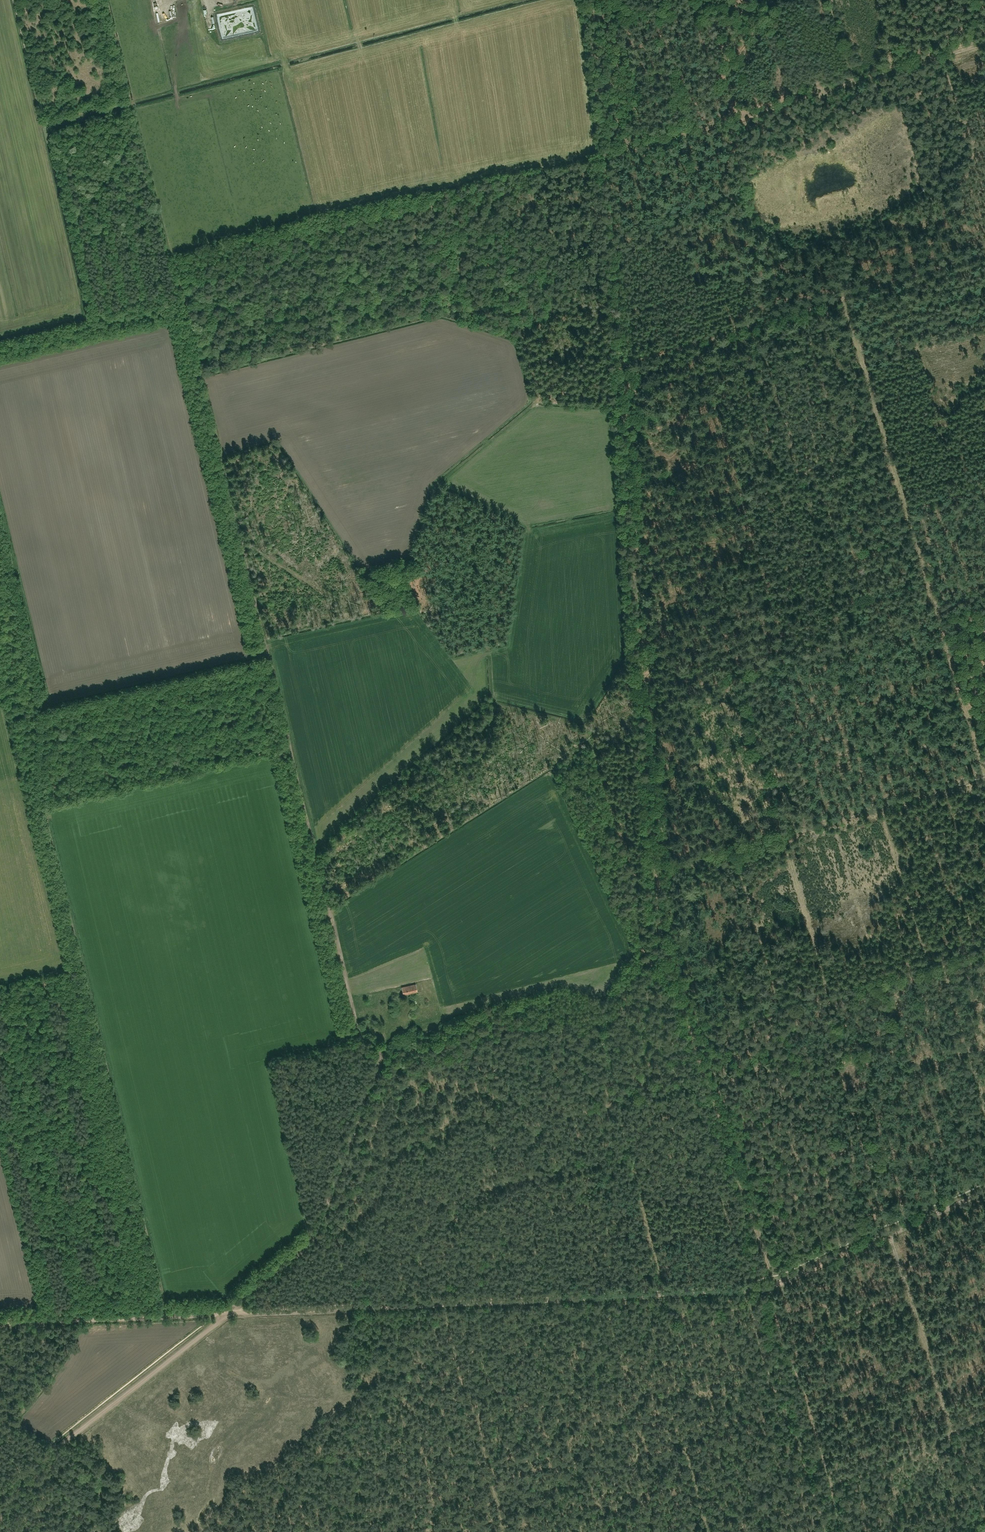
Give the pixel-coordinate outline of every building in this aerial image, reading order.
[(243,15),(241,10),(232,13),(234,18),(243,15)] [(404,995),(418,992),(416,984),(402,987),(404,995)]
